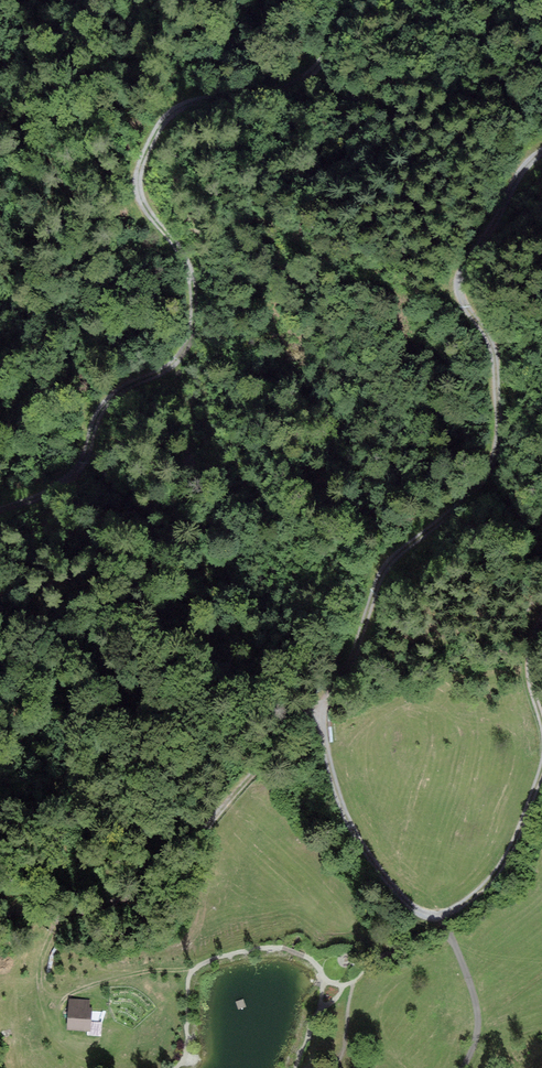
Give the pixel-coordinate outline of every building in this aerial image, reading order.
[(90,999),(69,998),(67,1026),(89,1027),(90,999)]
